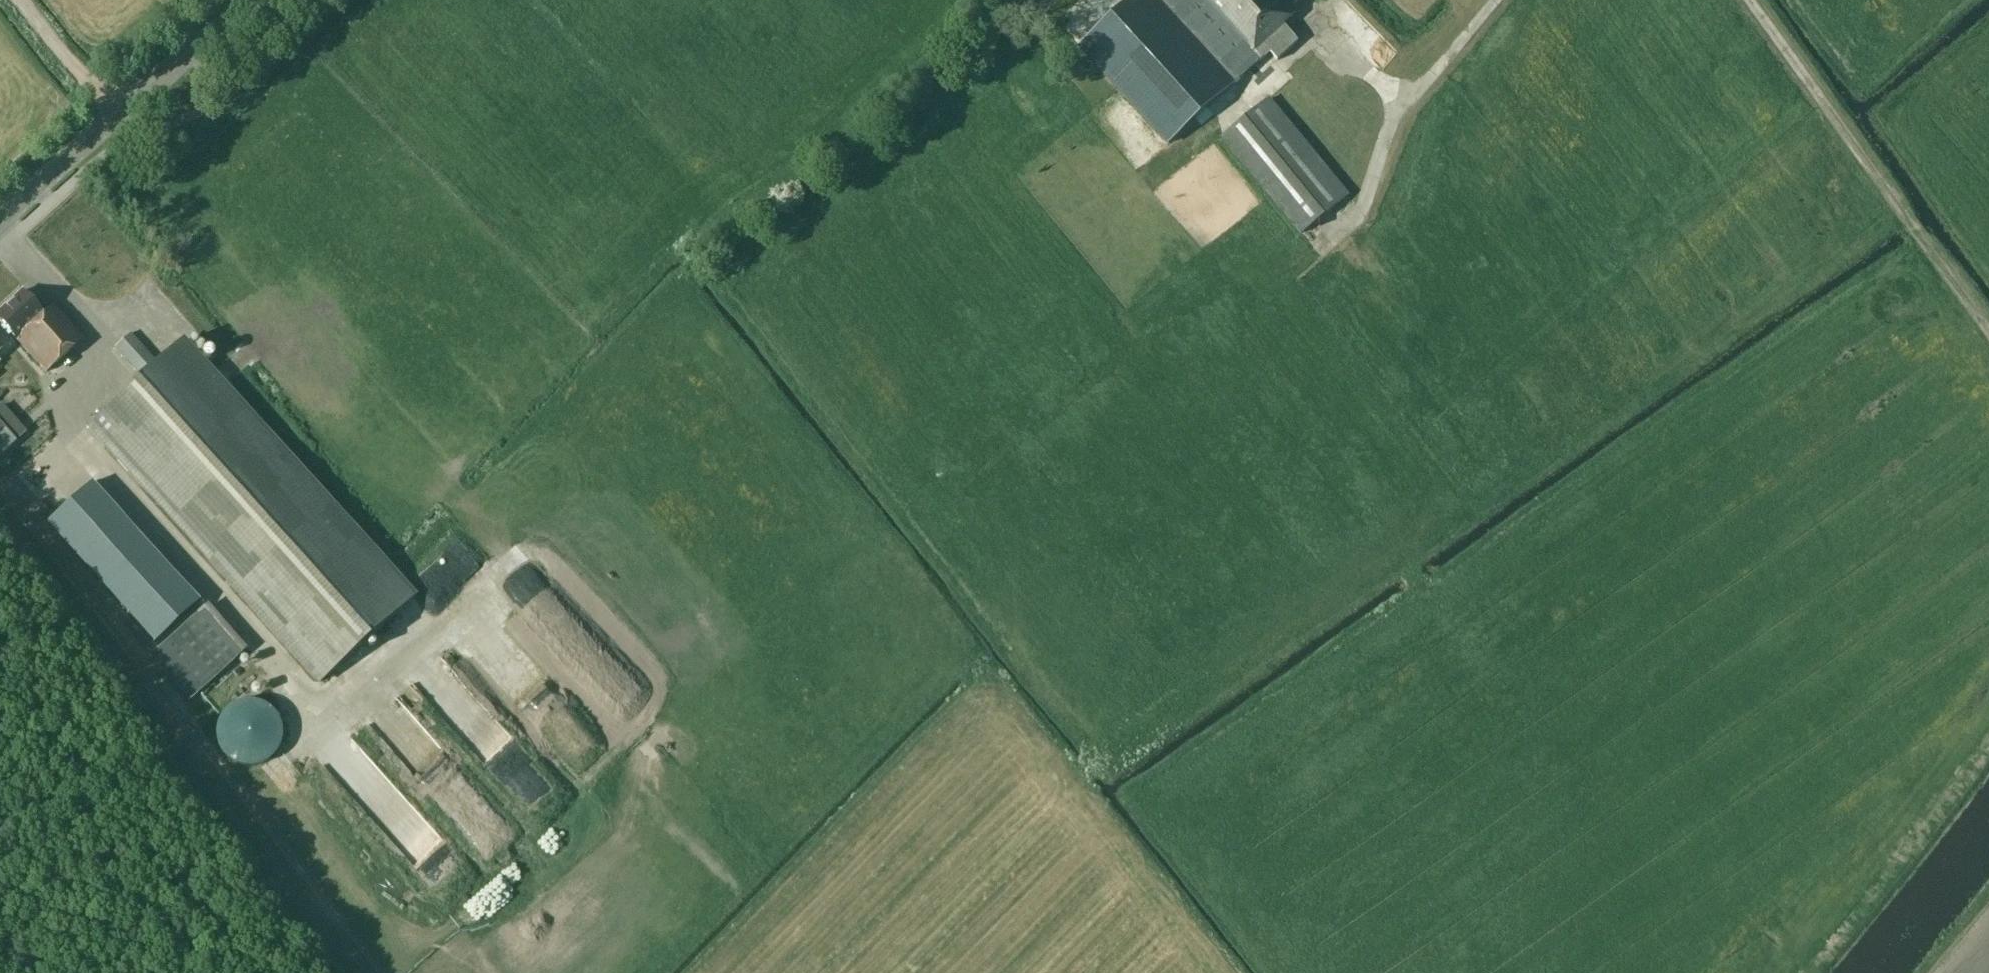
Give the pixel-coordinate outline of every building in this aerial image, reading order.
[(1158,0),(1131,0),(1079,47),(1086,54),(1168,144),(1234,84),(1161,3),(1158,0)] [(1254,51),(1284,24),(1297,11),(1292,6),(1299,0),(1207,0),(1254,51)] [(1333,44),(1321,50),(1332,73),(1345,66),(1333,44)] [(1269,98),(1260,106),(1223,136),(1302,232),(1349,194),(1270,98),(1269,98)] [(46,371),(82,338),(53,306),(42,316),(21,292),(0,310),(0,325),(16,342),(18,340),(46,371)] [(157,363),(130,334),(115,347),(142,377),(88,425),(320,682),(414,597),(182,341),(157,363)] [(15,442),(0,424),(0,455),(15,442)] [(175,666),(197,693),(246,648),(208,603),(145,658),(161,677),(175,666)] [(282,727),(280,720),(277,715),(273,710),(268,705),(262,702),(256,700),(249,700),(243,700),(236,702),(231,705),(226,710),(221,715),(218,720),(216,727),(216,733),(216,740),(218,746),(221,752),(226,757),(231,761),(236,764),(243,766),(249,766),(256,766),(262,764),(268,761),(273,757),(277,752),(280,746),(282,740),(282,733),(282,727)]
